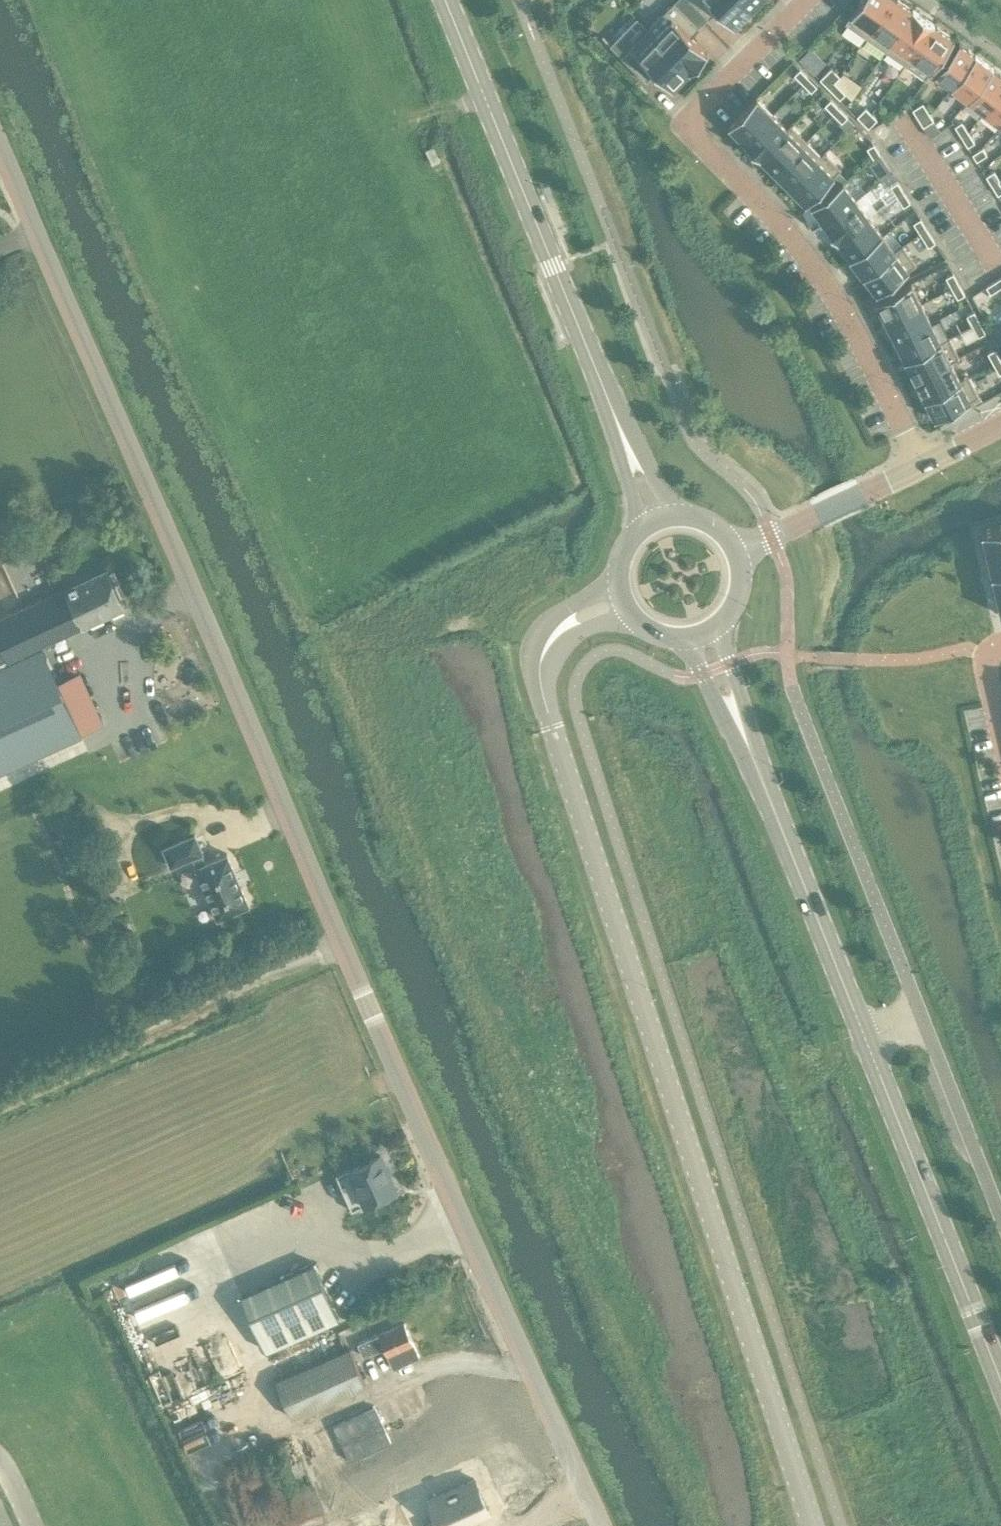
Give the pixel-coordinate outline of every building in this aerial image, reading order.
[(752,8),(744,0),(690,0),(709,19),(718,10),(734,26),(752,8)] [(752,8),(760,0),(744,0),(752,8)] [(891,0),(861,0),(845,22),(865,36),(891,0)] [(865,36),(886,50),(914,10),(900,0),(891,0),(865,36)] [(648,28),(690,70),(707,52),(691,37),(700,27),(674,1),(648,28)] [(914,10),(886,50),(906,64),(934,24),(914,10)] [(934,24),(906,64),(926,78),(954,38),(934,24)] [(672,88),(690,70),(648,28),(621,55),(647,81),(656,72),(672,88)] [(950,87),(976,54),(959,42),(934,75),(950,87)] [(976,54),(950,87),(967,100),(992,67),(976,54)] [(828,88),(834,82),(840,76),(831,67),(820,79),(828,88)] [(967,100),(983,113),(1000,90),(1000,74),(992,67),(967,100)] [(803,83),(808,77),(800,69),(794,75),(803,83)] [(808,77),(803,83),(811,92),(817,86),(808,77)] [(834,82),(828,88),(840,99),(846,93),(834,82)] [(983,113),(1000,125),(1000,124),(1000,90),(983,113)] [(743,141),(772,112),(757,97),(728,126),(743,141)] [(833,114),(839,108),(830,99),(825,105),(833,114)] [(918,118),(928,111),(923,103),(912,109),(918,118)] [(863,122),(871,113),(866,107),(857,116),(863,122)] [(839,108),(833,114),(842,122),(848,116),(839,108)] [(928,111),(918,118),(923,126),(933,120),(928,111)] [(788,128),(787,127),(772,112),(743,141),(759,157),(788,128)] [(871,113),(863,122),(868,127),(877,119),(871,113)] [(940,130),(933,120),(923,126),(930,137),(940,130)] [(955,126),(961,136),(968,132),(962,121),(955,126)] [(774,172),(806,140),(790,124),(787,127),(788,128),(759,157),(774,172)] [(961,136),(968,146),(975,142),(968,132),(961,136)] [(822,156),(821,155),(806,140),(774,172),(790,188),(822,156)] [(873,158),(880,153),(874,143),(867,148),(873,158)] [(972,153),(977,160),(987,154),(982,147),(972,153)] [(822,156),(790,188),(805,204),(841,168),(824,151),(821,155),(822,156)] [(880,153),(873,158),(880,168),(887,164),(880,153)] [(991,185),(998,180),(1000,179),(994,170),(986,176),(991,185)] [(991,185),(998,195),(1000,192),(1000,184),(998,180),(991,185)] [(823,223),(857,198),(843,181),(810,206),(823,223)] [(897,196),(904,191),(897,181),(890,185),(897,196)] [(904,191),(897,196),(903,206),(910,202),(904,191)] [(837,241),(870,216),(857,198),(823,223),(837,241)] [(850,258),(883,234),(870,216),(837,241),(850,258)] [(921,234),(928,230),(920,218),(913,222),(921,234)] [(928,230),(921,234),(928,246),(935,242),(928,230)] [(896,251),(895,250),(883,234),(850,258),(863,276),(896,251)] [(896,251),(863,276),(876,294),(916,263),(902,244),(895,250),(896,251)] [(951,287),(959,283),(953,273),(946,277),(951,287)] [(990,293),(1000,287),(996,280),(986,286),(990,293)] [(885,321),(922,303),(912,283),(875,301),(885,321)] [(959,283),(951,287),(957,298),(965,294),(959,283)] [(895,340),(931,322),(922,303),(885,321),(895,340)] [(972,325),(980,321),(974,311),(967,315),(972,325)] [(980,321),(972,325),(978,336),(986,332),(980,321)] [(941,342),(941,340),(931,322),(895,340),(905,360),(941,342)] [(951,361),(951,362),(959,358),(949,336),(941,340),(941,342),(905,360),(914,379),(951,361)] [(993,363),(1000,359),(995,349),(987,353),(993,363)] [(961,380),(960,379),(951,362),(951,361),(914,379),(924,399),(961,380)] [(961,380),(924,399),(934,418),(949,411),(951,415),(966,407),(964,403),(979,396),(968,375),(960,379),(961,380)] [(981,529),(981,530),(982,530),(987,550),(1000,547),(1000,524),(981,529)] [(55,545),(48,529),(28,537),(35,554),(55,545)] [(987,550),(991,570),(991,571),(1000,569),(1000,547),(987,550)] [(0,617),(0,664),(41,645),(125,607),(108,568),(0,617)] [(991,571),(991,573),(992,573),(997,593),(1000,592),(1000,569),(991,571)] [(41,645),(0,664),(0,772),(83,734),(41,645)] [(196,867),(217,918),(249,904),(228,853),(206,862),(202,853),(203,852),(195,834),(163,848),(171,867),(193,858),(197,867),(196,867)] [(352,1210),(365,1205),(397,1191),(381,1154),(349,1168),(335,1174),(352,1210)] [(339,1317),(314,1262),(240,1295),(265,1350),(339,1317)] [(466,1354),(446,1310),(402,1330),(422,1373),(466,1354)] [(350,1348),(276,1380),(292,1417),(366,1385),(350,1348)] [(376,1405),(334,1423),(350,1460),(392,1442),(376,1405)] [(468,1523),(490,1513),(476,1481),(431,1501),(440,1521),(429,1525),(470,1525),(468,1523)]
